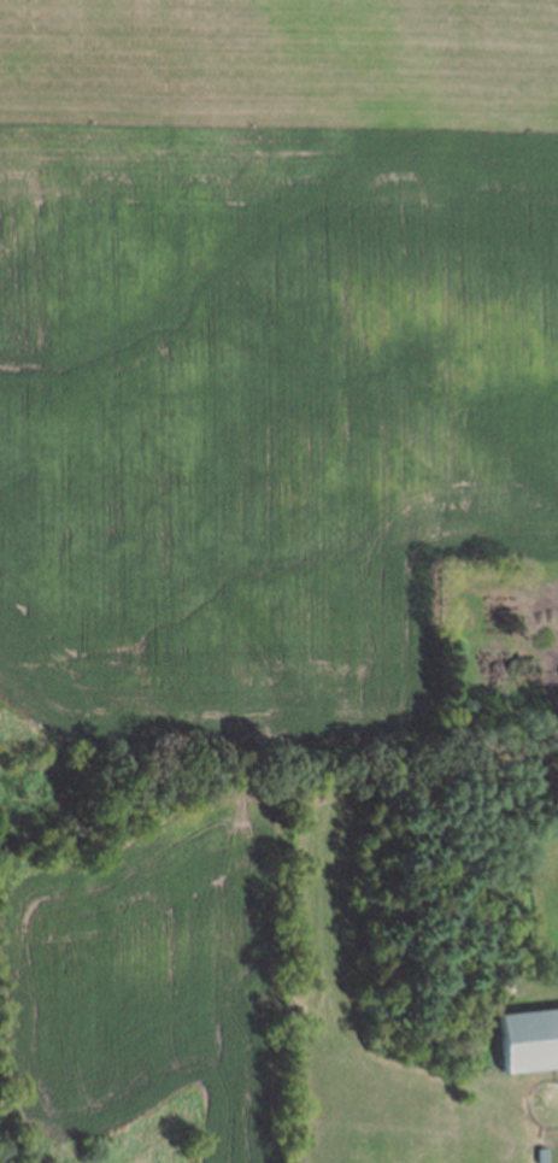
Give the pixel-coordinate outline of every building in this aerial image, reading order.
[(505,1075),(557,1070),(557,1012),(499,1017),(505,1075)]
